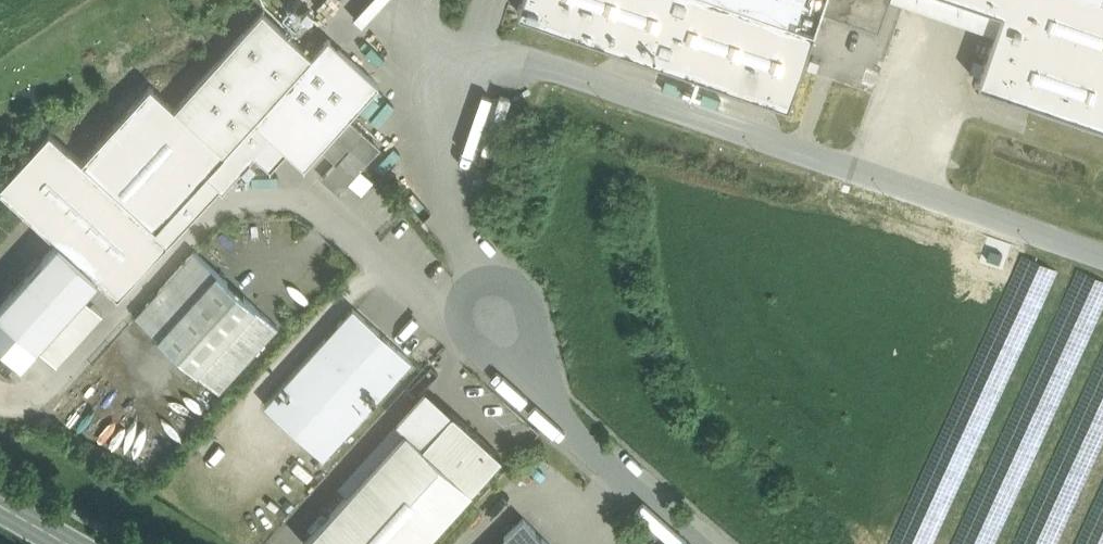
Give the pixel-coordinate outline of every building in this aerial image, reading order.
[(518,11),(787,103),(812,31),(819,11),(823,0),(521,0),(518,11)] [(819,11),(879,31),(889,0),(823,0),(819,11)] [(995,33),(978,82),(1102,125),(1102,0),(899,0),(995,33)] [(174,108),(224,154),(254,121),(311,57),(262,11),(174,108)] [(311,57),(254,121),(286,150),(304,166),(323,145),(347,119),(378,84),(328,38),(311,57)] [(174,108),(150,86),(81,160),(155,228),(164,219),(224,154),(174,108)] [(347,119),(323,145),(339,159),(323,177),(339,192),(379,148),(347,119)] [(286,150),(254,121),(224,154),(164,219),(165,220),(155,230),(167,241),(219,185),(222,189),(254,153),(270,168),(286,150)] [(81,160),(69,149),(69,150),(49,131),(0,185),(0,189),(49,234),(57,241),(117,295),(167,241),(155,230),(165,220),(164,219),(155,228),(81,160)] [(57,241),(0,304),(0,343),(42,381),(118,296),(117,295),(57,241)] [(277,326),(194,250),(135,315),(219,391),(277,326)] [(352,307),(265,404),(323,457),(411,360),(352,307)] [(501,456),(451,411),(422,444),(471,488),(501,456)] [(406,429),(303,542),(305,543),(420,543),(471,488),(422,444),(406,429)] [(496,543),(549,543),(523,518),(496,543)]
